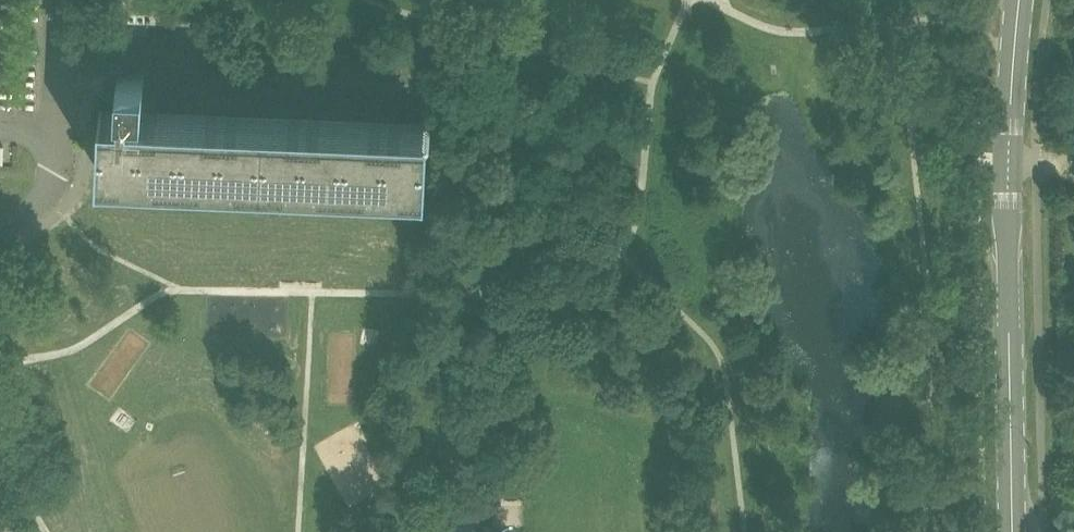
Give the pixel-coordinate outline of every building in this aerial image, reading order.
[(196,33),(196,35),(195,47),(205,47),(218,48),(219,48),(219,34),(196,33)] [(205,47),(204,73),(217,74),(218,48),(205,47)] [(230,48),(219,48),(218,48),(217,74),(228,74),(230,48)] [(241,49),(230,48),(228,74),(240,75),(241,49)] [(253,49),(241,49),(240,75),(252,75),(253,49)] [(427,122),(425,122),(142,110),(143,74),(126,73),(126,67),(105,66),(104,77),(117,78),(116,108),(100,108),(98,169),(424,183),(427,122)]
